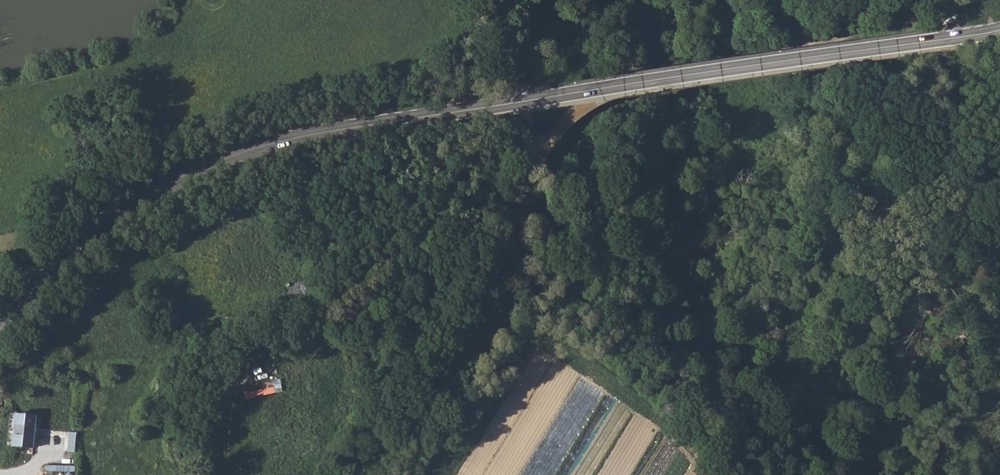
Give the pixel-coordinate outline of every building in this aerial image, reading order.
[(11,445),(28,446),(31,417),(13,416),(11,445)]
